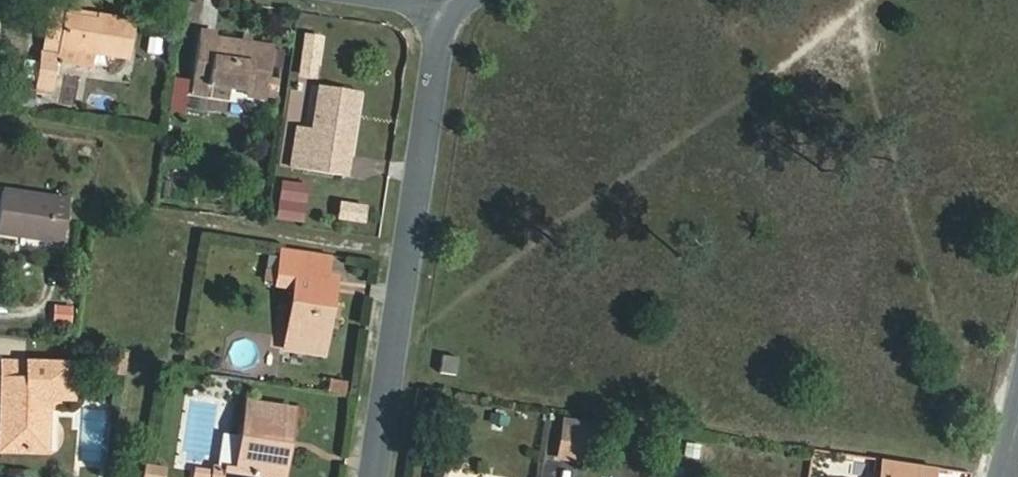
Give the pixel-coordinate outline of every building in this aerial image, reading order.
[(134,20),(101,16),(100,23),(65,19),(66,10),(52,8),(43,56),(62,59),(63,50),(127,60),(134,20)] [(100,23),(101,16),(66,10),(65,19),(100,23)] [(216,33),(202,31),(193,93),(230,99),(232,90),(249,92),(248,99),(265,100),(272,51),(216,43),(216,33)] [(314,46),(299,44),(296,65),(311,67),(314,46)] [(319,89),(312,135),(307,171),(349,177),(362,94),(319,89)] [(307,171),(312,135),(300,135),(297,169),(307,171)] [(2,194),(0,207),(0,236),(62,244),(67,203),(2,194)] [(336,201),(334,221),(362,224),(365,204),(336,201)] [(309,208),(285,205),(284,219),(308,221),(309,208)] [(286,338),(332,346),(341,281),(336,279),(338,259),(286,251),(281,286),(294,288),(286,338)] [(77,307),(61,304),(59,322),(74,324),(77,307)] [(330,362),(332,346),(286,338),(284,355),(330,362)] [(441,375),(456,378),(459,362),(443,360),(441,375)] [(0,392),(0,418),(9,418),(8,455),(47,457),(49,403),(71,403),(71,369),(1,367),(0,392)] [(283,434),(294,436),(298,411),(245,402),(235,469),(223,468),(222,476),(277,476),(283,434)] [(80,409),(79,462),(104,462),(104,409),(80,409)] [(0,418),(0,455),(8,455),(9,418),(0,418)] [(586,432),(559,428),(555,458),(581,463),(586,432)] [(277,476),(287,476),(294,436),(283,434),(277,476)] [(940,476),(881,467),(880,476),(939,476),(940,476)] [(151,468),(150,476),(163,476),(164,470),(151,468)]
